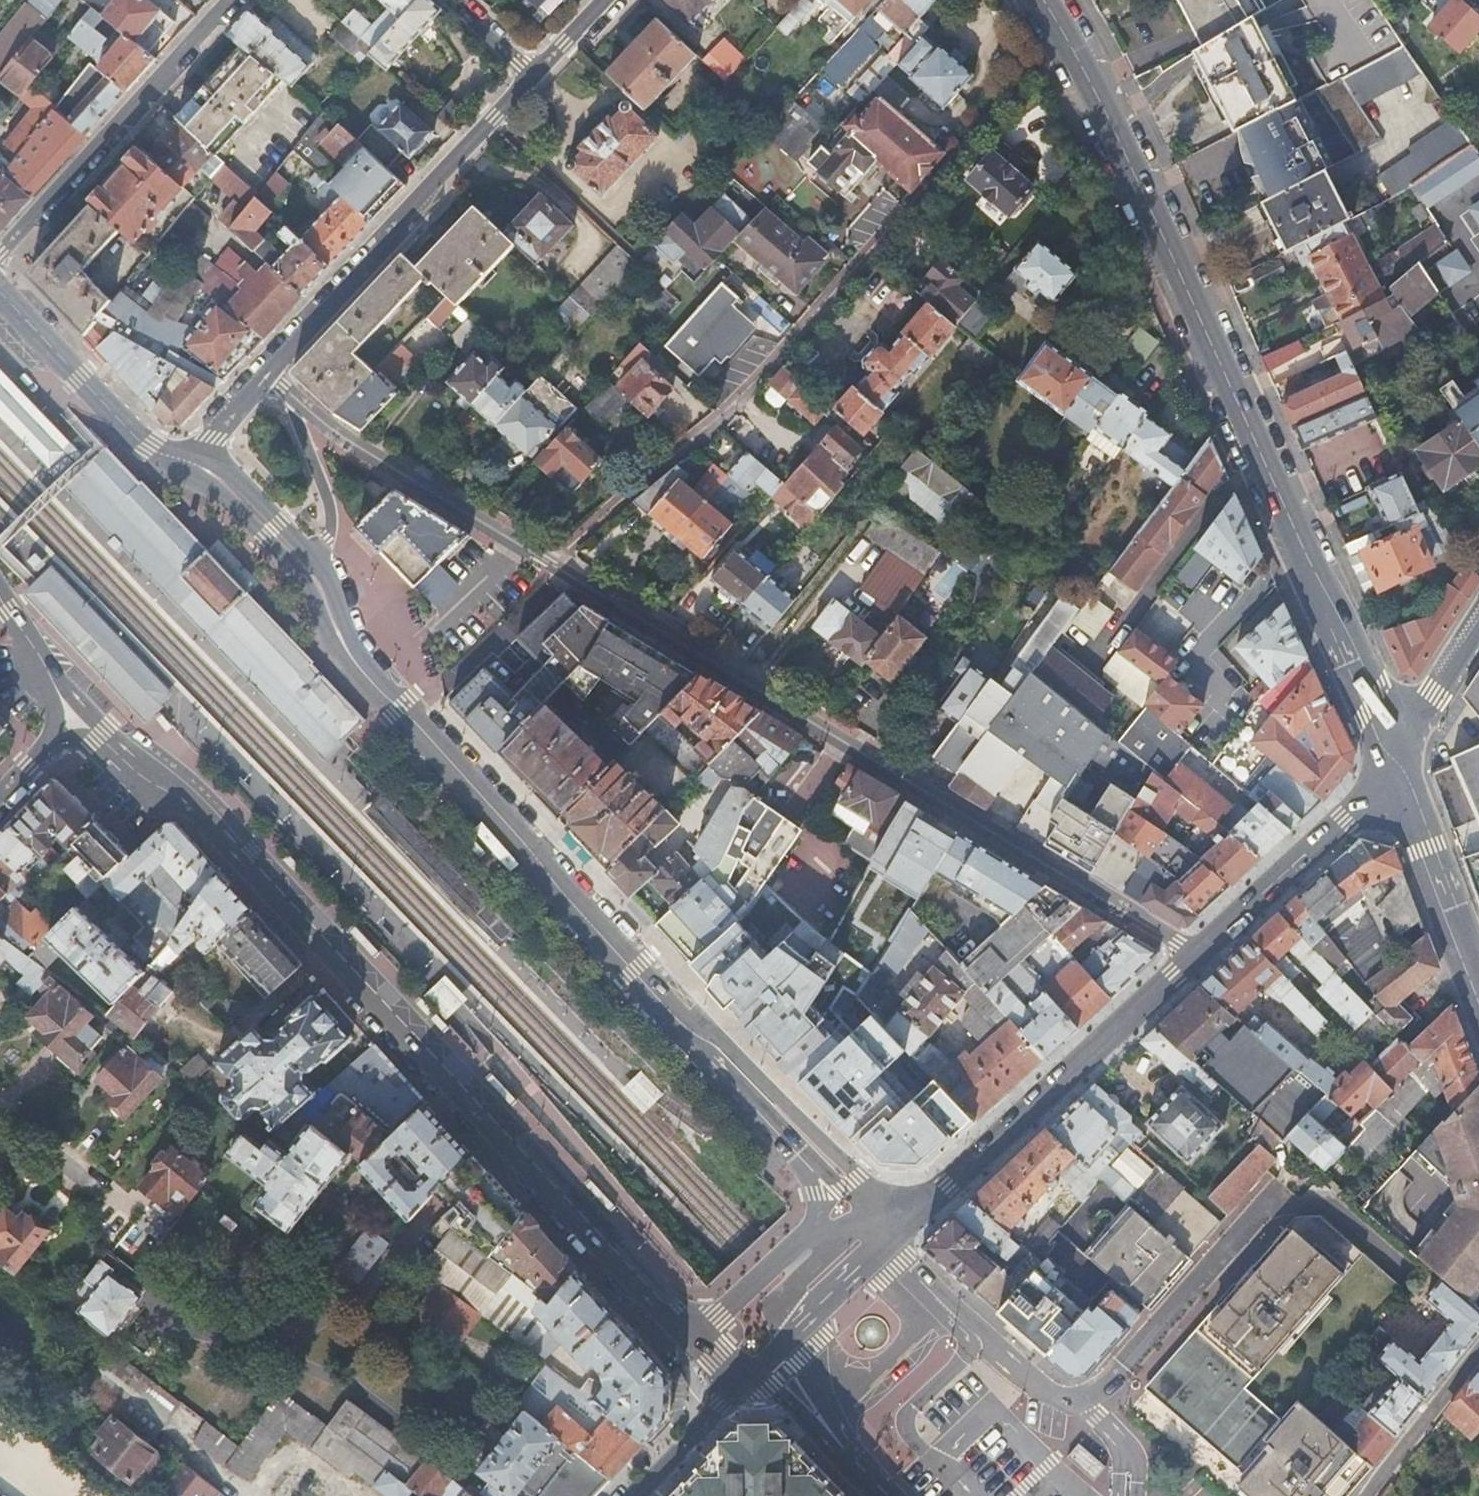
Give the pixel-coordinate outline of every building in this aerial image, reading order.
[(0,29),(0,42),(18,57),(33,40),(60,6),(53,0),(24,0),(0,29)] [(120,29),(130,36),(147,50),(172,20),(148,0),(118,0),(105,16),(120,29)] [(388,9),(370,28),(351,11),(341,23),(342,24),(371,51),(421,0),(378,0),(388,9)] [(371,51),(390,69),(443,11),(431,0),(421,0),(371,51)] [(548,15),(563,0),(533,0),(548,15)] [(690,25),(714,0),(663,0),(690,25)] [(778,23),(787,32),(813,3),(810,0),(800,0),(778,23)] [(857,15),(871,0),(841,0),(857,15)] [(878,7),(891,19),(875,37),(891,52),(907,33),(916,42),(938,19),(944,11),(935,3),(938,0),(885,0),(878,7)] [(1179,7),(1184,13),(1195,16),(1211,43),(1216,40),(1256,16),(1277,3),(1275,0),(1175,0),(1179,7)] [(1391,27),(1372,0),(1303,0),(1333,42),(1311,55),(1326,84),(1340,77),(1343,78),(1404,46),(1391,27)] [(1478,31),(1478,20),(1456,0),(1452,0),(1429,27),(1459,54),(1478,31)] [(878,7),(795,99),(827,129),(833,135),(873,90),(875,88),(884,78),(898,63),(916,42),(907,33),(891,52),(875,37),(891,19),(878,7)] [(1179,7),(1199,51),(1200,50),(1208,45),(1209,45),(1211,43),(1195,16),(1184,13),(1179,7)] [(95,8),(72,37),(98,56),(120,29),(105,16),(95,8)] [(242,48),(284,83),(292,89),(312,66),(269,26),(250,9),(227,35),(242,48)] [(1297,98),(1256,16),(1216,40),(1211,43),(1209,45),(1208,45),(1200,50),(1199,51),(1196,53),(1235,134),(1243,129),(1297,102),(1299,101),(1297,98)] [(659,18),(608,72),(646,108),(697,54),(659,18)] [(916,42),(898,63),(911,74),(910,77),(943,107),(985,61),(974,50),(978,43),(969,35),(964,40),(953,29),(951,31),(938,19),(916,42)] [(269,26),(312,66),(317,61),(274,21),(269,26)] [(331,37),(359,65),(371,51),(342,24),(331,37)] [(94,62),(58,106),(57,108),(89,137),(159,59),(147,50),(130,36),(121,47),(118,45),(110,55),(112,57),(102,70),(94,62)] [(725,38),(704,60),(724,79),(745,55),(725,38)] [(15,61),(1,78),(17,92),(13,97),(4,109),(10,114),(21,100),(33,86),(56,58),(33,40),(18,57),(15,61)] [(1360,105),(1423,73),(1412,58),(1404,46),(1343,78),(1360,105)] [(242,48),(177,119),(181,123),(212,153),(217,157),(284,83),(242,48)] [(1,78),(15,61),(1,49),(0,50),(0,80),(1,78)] [(1384,141),(1360,105),(1343,78),(1340,77),(1326,84),(1318,88),(1361,153),(1384,141)] [(875,88),(883,95),(891,102),(900,93),(884,78),(875,88)] [(21,100),(34,111),(6,147),(19,157),(57,108),(58,106),(33,86),(21,100)] [(1329,170),(1337,166),(1303,95),(1297,98),(1299,101),(1297,102),(1329,170)] [(846,127),(850,130),(840,141),(833,135),(829,140),(835,146),(831,151),(824,146),(810,162),(820,172),(819,174),(847,199),(879,163),(912,191),(945,153),(881,96),(862,118),(857,114),(846,127)] [(371,114),(374,124),(356,144),(362,148),(388,170),(403,153),(410,157),(433,132),(399,100),(393,99),(387,106),(378,105),(371,114)] [(771,124),(769,127),(802,156),(827,129),(795,99),(771,124)] [(1276,198),(1329,170),(1297,102),(1243,129),(1276,198)] [(450,104),(439,116),(451,126),(464,112),(455,104),(450,104)] [(604,194),(658,134),(626,105),(613,119),(610,117),(583,146),(586,149),(573,164),(604,194)] [(0,181),(0,234),(89,137),(57,108),(19,157),(5,175),(0,181)] [(307,168),(322,182),(333,169),(315,154),(320,148),(337,127),(322,115),(290,154),(307,168)] [(1409,185),(1473,146),(1454,119),(1410,148),(1412,152),(1380,174),(1393,196),(1410,187),(1409,185)] [(181,123),(152,156),(185,185),(202,165),(212,153),(181,123)] [(345,170),(362,148),(356,144),(337,127),(320,148),(345,170)] [(974,180),(1013,214),(1028,226),(1050,201),(1035,188),(1040,181),(1026,169),(1031,162),(1008,142),(998,155),(996,154),(974,180)] [(1418,198),(1423,206),(1478,172),(1478,155),(1473,146),(1409,185),(1410,187),(1418,198)] [(339,196),(371,223),(389,204),(406,186),(388,170),(362,148),(345,170),(330,188),(339,196)] [(119,178),(95,205),(123,230),(137,242),(182,190),(186,186),(185,185),(152,156),(144,150),(119,178)] [(212,153),(202,165),(215,177),(216,175),(225,165),(217,157),(212,153)] [(214,179),(234,200),(221,217),(232,227),(255,199),(257,196),(225,165),(216,175),(215,177),(214,179)] [(292,185),(291,187),(299,194),(309,182),(319,191),(317,192),(326,200),(323,203),(328,207),(339,196),(330,188),(322,182),(307,168),(292,185)] [(1299,246),(1352,217),(1329,170),(1276,198),(1265,203),(1291,250),(1299,246)] [(278,171),(257,196),(255,199),(269,211),(270,212),(291,187),(292,185),(278,171)] [(182,190),(196,201),(199,197),(186,186),(182,190)] [(541,194),(505,234),(515,244),(537,265),(574,224),(541,194)] [(328,207),(299,237),(331,265),(350,245),(371,223),(339,196),(328,207)] [(689,213),(660,245),(679,263),(683,259),(700,241),(719,259),(737,239),(754,221),(727,196),(702,223),(689,213)] [(1418,217),(1427,211),(1423,206),(1418,198),(1409,205),(1418,217)] [(268,265),(302,296),(316,281),(331,265),(299,237),(285,225),(281,229),(277,234),(291,247),(281,257),(253,231),(269,211),(255,199),(232,227),(230,230),(268,265)] [(196,202),(177,224),(196,239),(214,217),(196,202)] [(1478,221),(1478,202),(1470,208),(1478,221)] [(95,205),(51,252),(29,277),(57,306),(86,337),(101,319),(107,312),(115,301),(86,271),(96,260),(123,230),(95,205)] [(476,208),(419,269),(432,281),(446,295),(458,306),(515,244),(505,234),(476,208)] [(737,239),(765,264),(761,269),(773,280),(777,275),(789,285),(792,288),(796,289),(799,289),(802,286),(828,257),(809,239),(804,244),(766,209),(754,221),(737,239)] [(1337,322),(1343,318),(1386,296),(1354,232),(1373,220),(1367,210),(1352,217),(1299,246),(1291,250),(1278,257),(1279,260),(1252,274),(1259,285),(1308,260),(1324,295),(1309,302),(1322,329),(1337,322)] [(873,241),(875,222),(855,220),(854,239),(873,241)] [(1418,261),(1445,237),(1433,220),(1399,253),(1403,262),(1396,269),(1400,278),(1418,261)] [(280,221),(276,226),(281,229),(285,225),(280,221)] [(1043,240),(1013,275),(1013,282),(1025,293),(1031,287),(1037,292),(1034,297),(1049,310),(1080,274),(1043,240)] [(700,241),(683,259),(702,277),(719,259),(700,241)] [(617,242),(570,296),(571,297),(579,303),(594,317),(641,264),(617,242)] [(983,262),(981,265),(985,268),(993,275),(1008,256),(996,246),(983,262)] [(963,247),(952,262),(976,280),(985,268),(981,265),(983,262),(963,247)] [(145,304),(136,317),(130,325),(223,380),(245,357),(302,296),(268,265),(258,276),(229,248),(200,281),(189,271),(174,272),(159,289),(166,295),(153,310),(145,304)] [(1435,263),(1448,284),(1470,270),(1456,249),(1435,263)] [(403,255),(292,373),(314,393),(336,414),(375,373),(354,354),(422,281),(428,285),(432,281),(419,269),(403,255)] [(96,260),(86,271),(94,279),(104,267),(96,260)] [(919,289),(933,302),(957,323),(976,301),(964,292),(957,285),(963,278),(944,260),(919,289)] [(1413,317),(1438,290),(1418,261),(1400,278),(1390,287),(1393,293),(1398,305),(1393,308),(1373,320),(1380,339),(1385,350),(1419,328),(1413,317)] [(963,278),(957,285),(964,292),(970,284),(963,278)] [(146,279),(133,295),(145,304),(153,310),(166,295),(159,289),(146,279)] [(722,282),(666,347),(700,377),(715,359),(722,364),(748,333),(744,330),(751,322),(733,305),(738,297),(722,282)] [(446,295),(375,373),(336,414),(364,431),(398,394),(388,385),(409,362),(419,371),(451,337),(469,317),(458,306),(446,295)] [(1357,349),(1380,339),(1373,320),(1393,308),(1386,296),(1343,318),(1357,349)] [(760,297),(752,305),(776,327),(784,319),(760,297)] [(976,301),(957,323),(958,324),(970,334),(977,340),(997,317),(977,299),(976,301)] [(835,412),(846,421),(863,436),(870,426),(878,427),(883,420),(882,413),(900,392),(896,389),(911,371),(916,374),(958,324),(957,323),(933,302),(900,338),(894,334),(888,335),(874,351),(874,356),(881,361),(866,378),(858,378),(843,396),(843,402),(835,412)] [(572,311),(587,325),(594,317),(579,303),(572,311)] [(125,310),(119,318),(130,325),(136,317),(125,310)] [(549,321),(563,335),(573,324),(558,311),(549,321)] [(101,319),(183,368),(217,387),(223,380),(130,325),(119,318),(107,312),(101,319)] [(469,317),(451,337),(467,351),(486,332),(469,317)] [(1352,352),(1357,349),(1343,318),(1337,322),(1345,340),(1352,352)] [(86,337),(155,411),(183,368),(101,319),(86,337)] [(958,348),(1002,387),(1014,373),(977,340),(970,334),(958,348)] [(1268,371),(1308,355),(1302,339),(1262,357),(1268,371)] [(1340,356),(1350,352),(1352,352),(1345,340),(1319,351),(1324,364),(1340,356)] [(641,345),(623,365),(635,375),(619,392),(629,401),(630,399),(650,416),(674,388),(655,371),(662,363),(641,345)] [(1029,374),(1020,385),(1067,420),(1095,381),(1079,368),(1082,364),(1082,359),(1073,352),(1067,355),(1064,359),(1048,347),(1039,359),(1035,357),(1024,370),(1029,374)] [(1285,406),(1292,424),(1367,391),(1350,352),(1340,356),(1349,376),(1284,404),(1285,406)] [(473,354),(446,384),(471,406),(498,377),(504,369),(494,360),(488,366),(473,354)] [(183,368),(155,411),(169,426),(181,426),(217,387),(183,368)] [(772,386),(815,423),(824,413),(830,407),(786,369),(772,386)] [(19,436),(28,445),(51,469),(69,487),(82,474),(87,469),(91,465),(0,370),(0,415),(19,436)] [(498,377),(471,406),(495,428),(528,392),(517,383),(512,389),(498,377)] [(528,392),(495,428),(528,459),(540,446),(542,448),(574,413),(538,380),(528,392)] [(1095,381),(1067,420),(1093,439),(1121,400),(1095,381)] [(610,384),(586,410),(606,426),(629,401),(619,392),(610,384)] [(1292,424),(1303,447),(1377,413),(1367,391),(1292,424)] [(1121,400),(1093,439),(1105,448),(1109,442),(1124,452),(1145,423),(1151,415),(1124,395),(1121,400)] [(1457,413),(1463,423),(1422,452),(1445,486),(1478,462),(1478,398),(1457,413)] [(830,407),(824,413),(832,420),(833,419),(842,426),(846,421),(835,412),(830,407)] [(536,464),(573,496),(602,461),(572,433),(579,425),(575,422),(536,464)] [(1124,452),(1172,488),(1188,468),(1163,449),(1169,441),(1145,423),(1124,452)] [(838,429),(787,486),(800,498),(820,515),(845,485),(841,482),(852,468),(848,465),(861,449),(838,429)] [(1172,488),(1110,568),(1137,588),(1227,471),(1212,437),(1188,468),(1172,488)] [(82,474),(69,487),(115,537),(116,535),(124,544),(123,545),(324,761),(333,752),(340,746),(345,741),(350,736),(365,722),(309,664),(311,662),(300,650),(274,623),(248,595),(237,584),(227,573),(217,562),(210,555),(206,551),(163,505),(140,481),(138,483),(127,471),(114,458),(107,450),(93,464),(91,465),(87,469),(82,474)] [(902,469),(916,481),(911,488),(915,505),(956,537),(965,526),(981,504),(936,467),(917,451),(902,469)] [(729,478),(751,496),(757,501),(763,507),(783,483),(748,453),(728,477),(729,478)] [(679,467),(634,504),(650,517),(651,515),(678,537),(716,493),(729,478),(728,477),(716,466),(700,485),(679,467)] [(1422,513),(1418,506),(1403,472),(1371,487),(1388,528),(1422,513)] [(716,493),(729,502),(743,504),(751,496),(729,478),(716,493)] [(386,562),(413,591),(418,587),(461,547),(472,537),(412,500),(394,489),(355,529),(386,562)] [(716,493),(678,537),(706,560),(757,501),(751,496),(743,504),(729,502),(716,493)] [(1238,495),(1199,547),(1205,552),(1246,583),(1266,557),(1238,495)] [(788,512),(808,528),(820,515),(800,498),(788,512)] [(1357,570),(1369,598),(1383,590),(1383,585),(1433,563),(1429,558),(1459,545),(1428,500),(1418,506),(1422,513),(1388,528),(1347,546),(1357,570)] [(981,504),(965,526),(969,529),(976,519),(978,520),(986,509),(981,504)] [(898,528),(941,559),(952,543),(910,512),(898,528)] [(886,554),(861,591),(878,605),(897,618),(941,559),(898,528),(881,514),(864,536),(886,554)] [(109,542),(117,551),(120,547),(123,545),(124,544),(116,535),(115,537),(112,539),(109,542)] [(219,539),(206,551),(210,555),(217,562),(227,573),(237,584),(248,595),(260,583),(219,539)] [(738,550),(713,582),(742,606),(769,575),(738,550)] [(28,559),(36,566),(39,563),(43,559),(35,552),(28,559)] [(1420,675),(1464,602),(1478,580),(1478,574),(1466,554),(1459,567),(1463,570),(1453,584),(1449,581),(1430,611),(1384,631),(1401,672),(1420,675)] [(38,580),(26,592),(61,630),(76,646),(109,681),(119,692),(128,701),(147,721),(160,709),(162,706),(160,704),(163,702),(164,701),(168,697),(173,692),(55,565),(38,580)] [(769,575),(742,606),(771,629),(797,597),(769,575)] [(624,585),(632,590),(639,583),(631,576),(624,585)] [(690,593),(669,617),(682,625),(700,603),(690,593)] [(1078,612),(1072,620),(1095,637),(1115,610),(1092,593),(1078,612)] [(565,595),(518,639),(524,646),(534,656),(581,611),(565,595)] [(1283,595),(1242,646),(1275,674),(1286,683),(1309,656),(1283,595)] [(1061,599),(1010,671),(1013,674),(1002,689),(991,681),(958,727),(957,727),(935,760),(957,775),(949,788),(975,804),(986,811),(1023,760),(1052,779),(1037,803),(1035,801),(1018,830),(1028,836),(1038,842),(1045,847),(1057,828),(1050,820),(1058,806),(1079,775),(1084,768),(1093,754),(1113,770),(1109,776),(1126,789),(1122,796),(1135,805),(1155,772),(1118,743),(1094,724),(1032,676),(1052,647),(1072,620),(1078,612),(1061,599)] [(812,629),(859,668),(862,665),(881,639),(835,601),(812,629)] [(872,613),(890,627),(897,618),(878,605),(872,613)] [(581,611),(534,656),(549,672),(562,685),(566,682),(582,665),(585,667),(612,622),(585,606),(581,611)] [(881,639),(862,665),(890,686),(925,640),(897,618),(890,627),(881,639)] [(659,716),(700,676),(612,622),(585,667),(582,665),(566,682),(590,706),(630,746),(642,734),(659,716)] [(1032,676),(1094,724),(1114,696),(1052,647),(1032,676)] [(1107,677),(1121,689),(1146,709),(1147,707),(1163,687),(1138,667),(1120,653),(1107,670),(1107,677)] [(1282,761),(1267,778),(1244,759),(1230,747),(1216,763),(1262,801),(1295,828),(1329,796),(1342,780),(1354,764),(1356,750),(1337,716),(1309,656),(1286,683),(1266,705),(1280,717),(1259,742),(1282,761)] [(961,681),(938,713),(957,727),(958,727),(991,681),(963,661),(953,675),(961,681)] [(1474,679),(1439,733),(1451,761),(1454,760),(1456,765),(1433,773),(1433,774),(1464,857),(1478,851),(1478,671),(1474,679)] [(549,672),(516,702),(531,718),(545,704),(551,697),(562,685),(549,672)] [(488,674),(453,707),(476,732),(497,754),(531,718),(516,702),(488,674)] [(1266,705),(1286,683),(1275,674),(1251,703),(1261,712),(1266,705)] [(686,719),(707,740),(695,752),(710,766),(762,714),(728,693),(700,676),(659,716),(673,731),(686,719)] [(1163,687),(1147,707),(1180,734),(1203,705),(1170,678),(1163,687)] [(551,697),(575,721),(590,706),(566,682),(562,685),(551,697)] [(1251,703),(1239,692),(1229,704),(1251,723),(1261,712),(1251,703)] [(497,754),(524,782),(532,775),(536,779),(542,784),(533,793),(558,819),(568,809),(610,767),(603,760),(545,704),(531,718),(497,754)] [(1146,709),(1118,743),(1155,772),(1166,781),(1182,761),(1194,746),(1180,734),(1147,707),(1146,709)] [(174,726),(162,711),(157,716),(169,730),(174,726)] [(665,811),(606,871),(656,924),(720,865),(756,798),(804,739),(793,733),(762,714),(710,766),(696,779),(707,789),(712,793),(725,799),(697,852),(700,854),(697,859),(701,863),(694,870),(679,855),(661,872),(646,858),(680,825),(665,811)] [(642,734),(692,784),(696,779),(710,766),(695,752),(673,731),(659,716),(642,734)] [(8,729),(0,720),(0,738),(8,729)] [(1243,732),(1230,747),(1244,759),(1257,743),(1243,732)] [(630,746),(623,739),(603,760),(610,767),(616,761),(630,746)] [(610,767),(568,809),(574,814),(579,820),(569,831),(606,871),(665,811),(616,761),(610,767)] [(1166,781),(1264,857),(1276,846),(1295,828),(1262,801),(1255,810),(1243,804),(1234,804),(1182,761),(1166,781)] [(847,798),(845,801),(866,815),(856,832),(863,836),(881,848),(906,802),(856,771),(848,767),(833,789),(847,798)] [(1194,841),(1188,849),(1235,883),(1264,857),(1166,781),(1155,772),(1135,805),(1133,809),(1163,831),(1176,810),(1180,813),(1173,824),(1194,841)] [(1079,775),(1058,806),(1096,833),(1085,849),(1077,844),(1066,860),(1092,876),(1116,837),(1122,827),(1106,815),(1115,802),(1097,788),(1079,775)] [(34,801),(12,824),(56,864),(64,855),(99,819),(77,797),(57,777),(34,801)] [(1097,788),(1115,802),(1130,813),(1133,809),(1135,805),(1122,796),(1102,782),(1097,788)] [(363,809),(497,949),(505,941),(515,931),(488,902),(381,791),(363,809)] [(756,798),(720,865),(656,924),(692,963),(740,921),(766,886),(806,828),(756,798)] [(1115,802),(1106,815),(1122,827),(1130,813),(1115,802)] [(1116,837),(1203,913),(1235,883),(1188,849),(1163,831),(1133,809),(1130,813),(1122,827),(1116,837)] [(64,855),(76,866),(81,862),(92,873),(81,884),(93,896),(96,894),(103,886),(110,880),(134,855),(113,834),(99,819),(64,855)] [(110,880),(152,920),(141,931),(146,936),(139,943),(156,961),(172,942),(173,941),(189,923),(181,915),(221,871),(177,822),(166,821),(151,837),(143,845),(134,855),(110,880)] [(36,886),(56,864),(12,824),(0,836),(0,852),(36,886)] [(932,880),(949,891),(946,896),(998,928),(1046,887),(1002,860),(960,834),(950,850),(932,880)] [(919,858),(905,882),(899,878),(888,897),(895,902),(886,917),(902,928),(911,913),(932,880),(950,850),(924,835),(913,854),(919,858)] [(863,836),(853,851),(872,864),(881,848),(863,836)] [(1147,910),(1176,928),(1182,928),(1187,928),(1203,913),(1116,837),(1092,876),(1147,910)] [(1302,895),(1371,986),(1428,934),(1421,928),(1417,926),(1395,901),(1410,887),(1395,846),(1362,839),(1302,895)] [(1464,857),(1477,892),(1478,898),(1478,851),(1464,857)] [(8,889),(5,893),(11,899),(16,894),(22,900),(36,886),(0,852),(0,882),(8,889)] [(221,871),(181,915),(189,923),(173,941),(183,950),(197,936),(195,928),(202,921),(207,921),(205,928),(209,933),(201,941),(201,946),(208,953),(219,943),(255,909),(231,882),(221,871)] [(5,917),(7,915),(22,900),(16,894),(11,899),(5,893),(8,889),(0,882),(0,922),(5,917)] [(96,894),(102,899),(110,892),(103,886),(96,894)] [(740,921),(692,963),(730,1005),(731,1007),(759,1036),(793,1072),(808,1089),(809,1090),(823,1105),(883,1170),(925,1172),(967,1134),(980,1122),(858,1000),(861,995),(875,973),(858,961),(829,941),(815,931),(766,886),(740,921)] [(998,928),(957,963),(988,996),(1021,966),(1079,1029),(1099,1010),(1110,1000),(1081,967),(1054,936),(1082,909),(1046,887),(998,928)] [(1284,912),(1361,995),(1371,986),(1302,895),(1284,912)] [(85,905),(98,918),(106,909),(93,896),(85,905)] [(5,917),(15,927),(41,950),(60,930),(41,911),(37,914),(27,905),(12,920),(7,915),(5,917)] [(60,930),(41,950),(55,963),(68,951),(122,1001),(151,968),(98,918),(85,905),(60,930)] [(219,943),(264,994),(302,961),(277,933),(255,909),(219,943)] [(1054,936),(1081,967),(1122,933),(1110,926),(1082,909),(1054,936)] [(1292,946),(1326,982),(1322,986),(1359,1025),(1375,1011),(1372,1007),(1361,995),(1284,912),(1254,940),(1300,988),(1304,984),(1311,978),(1286,951),(1292,946)] [(980,1122),(1032,1074),(1046,1060),(988,996),(957,963),(945,950),(923,980),(915,974),(898,997),(905,1002),(900,1010),(879,989),(890,973),(895,977),(926,929),(911,913),(902,928),(888,950),(875,973),(861,995),(858,1000),(980,1122)] [(17,945),(34,957),(41,950),(15,927),(5,936),(9,939),(17,945)] [(9,939),(5,936),(0,933),(0,948),(9,939)] [(1081,967),(1110,1000),(1158,955),(1122,933),(1081,967)] [(1428,934),(1371,986),(1381,998),(1372,1007),(1375,1011),(1390,1026),(1401,1038),(1407,1045),(1411,1048),(1426,1033),(1423,1029),(1401,1005),(1440,967),(1428,934)] [(6,958),(17,945),(9,939),(0,948),(0,964),(6,958)] [(872,939),(858,961),(875,973),(888,950),(872,939)] [(1220,971),(1206,984),(1327,1093),(1331,1097),(1344,1085),(1273,1020),(1273,1018),(1255,1002),(1267,990),(1283,999),(1285,998),(1317,1032),(1331,1020),(1305,993),(1300,988),(1254,940),(1220,971)] [(172,942),(156,961),(162,966),(179,949),(172,942)] [(17,945),(6,958),(25,972),(36,959),(34,957),(17,945)] [(36,959),(25,972),(17,980),(33,994),(53,971),(36,959)] [(122,1001),(113,1013),(127,1026),(137,1035),(175,990),(158,974),(164,968),(162,966),(156,961),(151,968),(122,1001)] [(988,996),(1046,1060),(1063,1044),(1079,1029),(1021,966),(988,996)] [(423,996),(446,1019),(468,998),(449,978),(446,975),(423,996)] [(89,1014),(52,980),(47,983),(54,990),(37,1007),(32,1008),(32,1019),(39,1019),(44,1024),(39,1029),(70,1057),(94,1031),(83,1021),(89,1014)] [(1160,1027),(1227,1089),(1247,1107),(1249,1110),(1262,1122),(1285,1142),(1290,1135),(1327,1093),(1206,984),(1160,1027)] [(1300,988),(1305,993),(1309,990),(1304,984),(1300,988)] [(1371,986),(1361,995),(1372,1007),(1381,998),(1371,986)] [(1420,1005),(1439,1018),(1445,1008),(1427,995),(1420,1005)] [(257,1025),(219,1059),(233,1075),(239,1074),(243,1080),(238,1080),(229,1088),(229,1096),(245,1114),(253,1115),(263,1105),(264,1103),(268,1108),(268,1113),(283,1129),(299,1115),(321,1094),(311,1084),(311,1072),(316,1071),(328,1060),(331,1060),(356,1038),(344,1025),(345,1022),(332,1008),(329,1008),(319,997),(315,997),(291,1019),(290,1021),(279,1031),(279,1035),(268,1036),(257,1025)] [(1454,1005),(1426,1033),(1411,1048),(1426,1065),(1462,1026),(1454,1005)] [(1375,1011),(1359,1025),(1355,1029),(1370,1046),(1390,1026),(1375,1011)] [(1367,1129),(1349,1148),(1329,1170),(1323,1177),(1362,1210),(1413,1156),(1419,1150),(1437,1129),(1430,1124),(1416,1139),(1407,1149),(1380,1178),(1377,1177),(1362,1193),(1348,1181),(1435,1087),(1444,1095),(1451,1088),(1454,1111),(1476,1088),(1478,1085),(1478,1071),(1462,1026),(1426,1065),(1400,1093),(1383,1112),(1367,1129)] [(1168,1063),(1180,1075),(1183,1076),(1188,1076),(1215,1101),(1227,1089),(1160,1027),(1145,1042),(1158,1053),(1158,1057),(1158,1060),(1161,1063),(1165,1064),(1168,1063)] [(1374,1065),(1400,1093),(1426,1065),(1411,1048),(1407,1045),(1401,1038),(1374,1065)] [(162,1070),(130,1044),(115,1061),(109,1060),(107,1062),(105,1064),(104,1067),(105,1070),(118,1081),(113,1088),(134,1104),(162,1070)] [(321,1094),(299,1115),(316,1126),(354,1152),(366,1160),(391,1137),(386,1132),(424,1098),(404,1075),(401,1071),(376,1044),(321,1094)] [(196,1057),(180,1071),(193,1083),(211,1066),(201,1055),(197,1058),(196,1057)] [(1354,1074),(1345,1084),(1344,1085),(1331,1097),(1339,1104),(1351,1115),(1367,1098),(1383,1112),(1400,1093),(1374,1065),(1368,1060),(1354,1074)] [(1348,1070),(1339,1079),(1345,1084),(1354,1074),(1348,1070)] [(622,1090),(644,1113),(664,1094),(645,1075),(642,1071),(622,1090)] [(1087,1096),(1127,1133),(1137,1143),(1147,1133),(1136,1123),(1135,1117),(1131,1113),(1129,1110),(1125,1106),(1124,1102),(1122,1099),(1118,1097),(1114,1096),(1100,1084),(1087,1096)] [(1152,1123),(1195,1164),(1229,1127),(1188,1087),(1152,1123)] [(1456,1186),(1464,1203),(1456,1214),(1454,1212),(1419,1257),(1431,1267),(1444,1278),(1468,1297),(1478,1284),(1478,1091),(1476,1088),(1454,1111),(1437,1129),(1419,1150),(1456,1186)] [(1327,1093),(1290,1135),(1329,1170),(1349,1148),(1321,1124),(1339,1104),(1331,1097),(1327,1093)] [(1087,1096),(1052,1127),(1109,1181),(1132,1203),(1136,1198),(1142,1192),(1113,1164),(1123,1152),(1116,1145),(1127,1133),(1087,1096)] [(363,1163),(413,1220),(451,1178),(476,1155),(429,1103),(391,1137),(366,1160),(363,1163)] [(1249,1110),(1237,1123),(1250,1135),(1252,1133),(1262,1122),(1249,1110)] [(1252,1133),(1264,1144),(1274,1154),(1285,1142),(1262,1122),(1252,1133)] [(233,1150),(269,1179),(269,1183),(257,1199),(291,1226),(354,1152),(316,1126),(292,1153),(273,1138),(266,1145),(248,1130),(233,1150)] [(986,1188),(976,1198),(1014,1236),(1016,1232),(1014,1230),(1020,1224),(1023,1226),(1027,1221),(1025,1219),(1033,1210),(1044,1219),(1072,1188),(1088,1203),(1109,1181),(1052,1127),(986,1188)] [(1263,1147),(1246,1165),(1263,1180),(1270,1172),(1279,1162),(1263,1147)] [(176,1149),(147,1184),(168,1201),(174,1195),(186,1205),(209,1175),(176,1149)] [(1413,1156),(1426,1169),(1430,1165),(1454,1189),(1456,1196),(1449,1205),(1452,1207),(1415,1254),(1419,1257),(1454,1212),(1456,1214),(1464,1203),(1456,1186),(1419,1150),(1413,1156)] [(476,1155),(451,1178),(413,1220),(411,1222),(414,1225),(396,1245),(428,1270),(454,1229),(494,1260),(513,1235),(512,1233),(528,1213),(476,1155)] [(1231,1180),(1249,1195),(1263,1180),(1246,1165),(1231,1180)] [(1166,1169),(1138,1200),(1160,1220),(1188,1190),(1166,1169)] [(1231,1180),(1216,1196),(1214,1198),(1232,1215),(1238,1207),(1249,1195),(1231,1180)] [(1137,1208),(1103,1245),(1160,1296),(1224,1223),(1188,1190),(1160,1220),(1156,1225),(1137,1208)] [(976,1290),(1001,1264),(982,1244),(988,1238),(1009,1258),(1023,1245),(1014,1236),(976,1198),(925,1243),(952,1268),(976,1290)] [(354,1211),(372,1227),(393,1243),(399,1235),(360,1203),(354,1211)] [(15,1263),(43,1229),(21,1212),(16,1217),(11,1213),(10,1207),(0,1207),(0,1252),(15,1263)] [(347,1220),(365,1235),(372,1227),(354,1211),(347,1220)] [(513,1235),(494,1260),(507,1270),(514,1261),(526,1271),(528,1271),(531,1270),(534,1273),(534,1274),(525,1286),(540,1297),(551,1306),(579,1269),(528,1213),(512,1233),(513,1235)] [(1150,1387),(1230,1456),(1250,1472),(1240,1485),(1253,1495),(1347,1495),(1375,1463),(1353,1444),(1339,1432),(1306,1404),(1301,1400),(1297,1404),(1302,1409),(1290,1423),(1248,1387),(1365,1252),(1322,1215),(1302,1215),(1150,1387)] [(1054,1218),(1029,1245),(1036,1252),(1045,1262),(1049,1258),(1058,1248),(1053,1243),(1063,1231),(1066,1228),(1054,1218)] [(365,1235),(338,1263),(359,1280),(393,1243),(372,1227),(365,1235)] [(531,1311),(540,1297),(525,1286),(507,1270),(494,1260),(454,1229),(428,1270),(441,1281),(483,1314),(529,1351),(548,1328),(531,1311)] [(1092,1257),(1116,1279),(1148,1308),(1160,1296),(1103,1245),(1092,1257)] [(1036,1252),(1013,1275),(1024,1285),(1045,1262),(1036,1252)] [(1045,1262),(1024,1285),(999,1311),(1012,1322),(1048,1355),(1091,1307),(1093,1304),(1065,1278),(1066,1275),(1049,1258),(1045,1262)] [(98,1285),(79,1309),(108,1331),(139,1292),(110,1271),(113,1266),(104,1259),(89,1278),(98,1285)] [(1001,1264),(976,1290),(988,1301),(999,1311),(1024,1285),(1013,1275),(1001,1264)] [(531,1311),(548,1328),(550,1330),(551,1331),(591,1365),(595,1362),(601,1368),(606,1374),(607,1384),(598,1394),(592,1401),(644,1443),(670,1416),(673,1377),(671,1371),(662,1362),(579,1269),(551,1306),(540,1297),(531,1311)] [(1422,1360),(1411,1351),(1399,1367),(1432,1393),(1478,1334),(1478,1306),(1475,1303),(1468,1297),(1444,1278),(1428,1298),(1454,1320),(1422,1360)] [(483,1314),(441,1281),(415,1315),(457,1347),(483,1314)] [(1468,1297),(1475,1303),(1478,1298),(1478,1284),(1468,1297)] [(1091,1307),(1048,1355),(1054,1361),(1067,1373),(1094,1369),(1142,1315),(1116,1291),(1097,1312),(1091,1307)] [(1361,1346),(1398,1375),(1370,1412),(1385,1423),(1399,1435),(1432,1393),(1399,1367),(1411,1351),(1378,1324),(1361,1346)] [(546,1365),(592,1401),(598,1394),(585,1384),(536,1344),(529,1351),(546,1365)] [(88,1384),(155,1437),(185,1401),(115,1349),(98,1371),(88,1384)] [(673,1377),(670,1416),(683,1402),(684,1388),(685,1375),(681,1364),(672,1354),(662,1362),(671,1371),(673,1377)] [(524,1410),(609,1480),(626,1462),(644,1443),(592,1401),(546,1365),(517,1402),(520,1404),(517,1406),(523,1411),(524,1410)] [(1445,1411),(1470,1432),(1478,1421),(1478,1367),(1445,1411)] [(601,1368),(585,1384),(598,1394),(607,1384),(606,1374),(601,1368)] [(288,1427),(350,1476),(354,1471),(369,1453),(345,1434),(325,1419),(312,1408),(277,1380),(233,1437),(211,1420),(196,1438),(247,1477),(256,1470),(288,1427)] [(347,1393),(325,1419),(345,1434),(366,1409),(347,1393)] [(485,1477),(477,1487),(471,1482),(468,1484),(462,1480),(459,1483),(476,1495),(518,1495),(523,1491),(529,1495),(594,1495),(609,1480),(524,1410),(523,1411),(477,1471),(485,1477)] [(161,1451),(111,1411),(99,1427),(106,1433),(95,1447),(100,1451),(99,1456),(106,1464),(113,1462),(130,1476),(147,1456),(153,1460),(161,1451)] [(1350,1419),(1339,1432),(1353,1444),(1364,1430),(1350,1419)] [(1364,1430),(1353,1444),(1375,1463),(1376,1464),(1399,1435),(1385,1423),(1373,1437),(1364,1430)] [(459,1483),(450,1476),(406,1441),(386,1424),(376,1436),(418,1470),(408,1484),(417,1490),(423,1495),(442,1495),(443,1494),(446,1495),(476,1495),(459,1483)] [(406,1441),(450,1476),(456,1470),(455,1469),(411,1434),(406,1441)] [(771,1495),(847,1495),(818,1462),(810,1454),(797,1441),(781,1442),(770,1442),(771,1495)] [(670,1495),(749,1495),(749,1442),(741,1443),(727,1443),(721,1443),(701,1464),(670,1495)] [(1082,1444),(1071,1457),(1091,1475),(1096,1480),(1107,1468),(1082,1444)] [(369,1453),(354,1471),(375,1487),(390,1470),(369,1453)] [(181,1495),(217,1495),(222,1491),(189,1465),(170,1487),(181,1495)] [(375,1487),(386,1495),(412,1495),(417,1490),(408,1484),(390,1470),(375,1487)]
